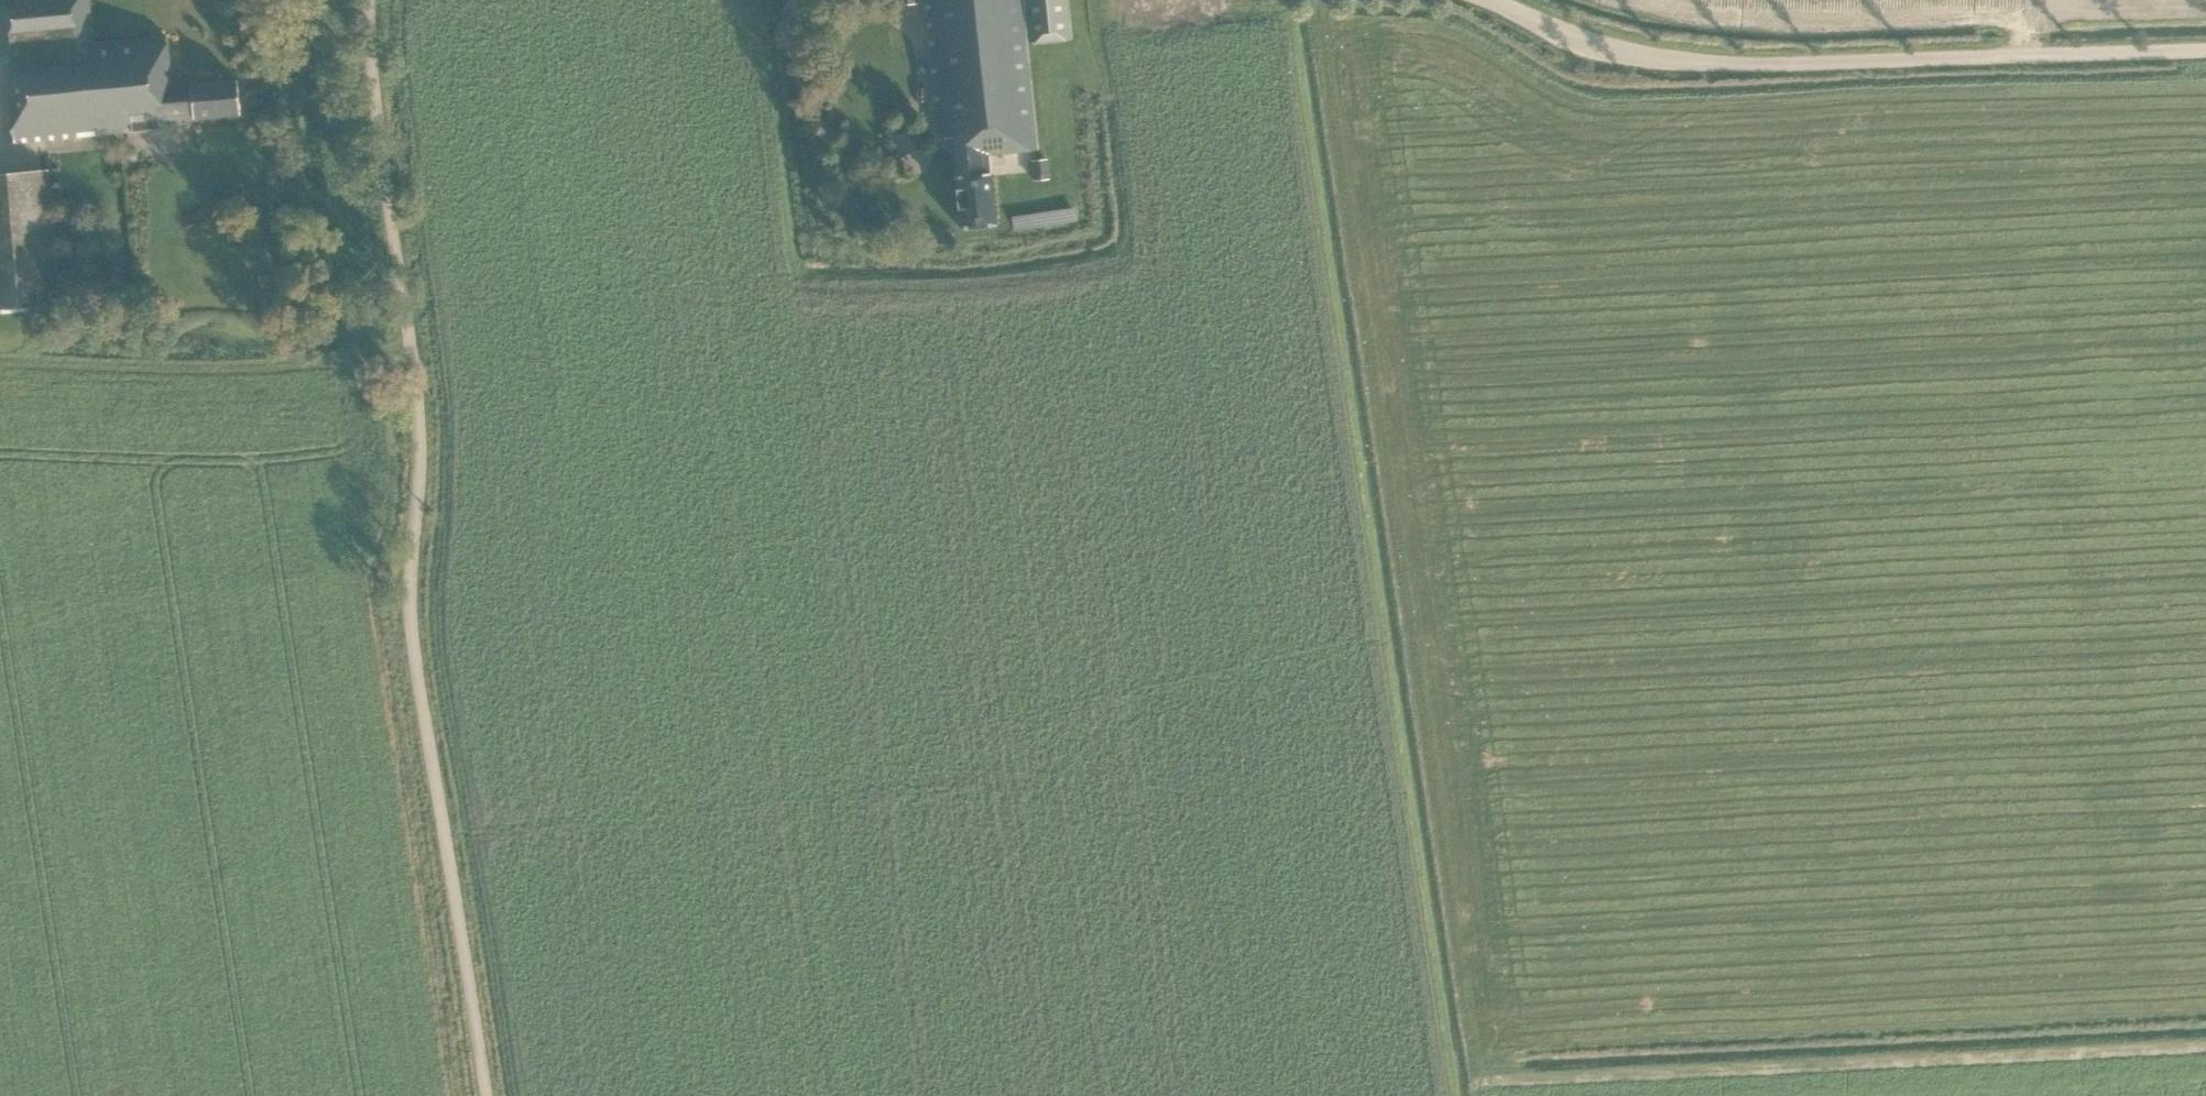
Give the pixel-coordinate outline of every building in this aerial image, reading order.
[(241,112),(238,79),(172,86),(167,36),(93,42),(89,0),(1,0),(15,141),(161,127),(160,119),(194,116),(194,117),(241,112)] [(938,122),(945,121),(946,137),(953,136),(957,175),(956,175),(962,227),(996,223),(989,153),(1037,148),(1024,30),(1071,25),(1068,0),(926,0),(938,122)] [(1034,179),(1049,177),(1047,158),(1033,159),(1034,179)] [(60,301),(48,169),(0,173),(0,307),(60,301)]
